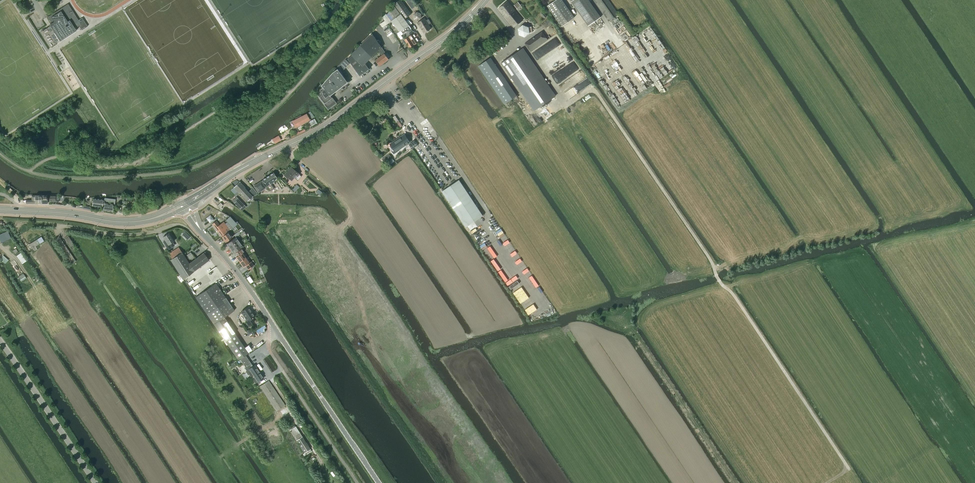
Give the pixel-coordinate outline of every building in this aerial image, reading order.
[(396,8),(405,19),(411,14),(401,0),(399,0),(393,4),(396,8)] [(407,2),(412,9),(417,5),(413,0),(410,0),(407,2)] [(561,27),(574,18),(561,0),(556,0),(547,6),(561,27)] [(588,0),(573,0),(571,2),(588,26),(600,18),(588,0)] [(608,0),(594,0),(609,22),(618,15),(608,0)] [(514,27),(522,20),(507,1),(498,8),(514,27)] [(82,17),(78,20),(71,10),(67,3),(61,7),(51,14),(47,17),(51,23),(49,25),(60,41),(61,40),(74,32),(76,30),(75,28),(79,25),(82,30),(88,26),(82,17)] [(409,26),(393,5),(387,15),(386,14),(382,17),(385,21),(387,24),(393,20),(400,31),(409,26)] [(417,11),(413,14),(413,19),(418,21),(422,18),(421,13),(417,11)] [(424,33),(431,29),(428,25),(430,23),(428,19),(426,20),(424,18),(417,23),(424,33)] [(523,25),(518,29),(519,34),(524,36),(529,33),(532,32),(531,27),(528,27),(523,25)] [(409,26),(400,31),(401,33),(402,32),(403,33),(404,33),(407,31),(410,36),(409,37),(414,44),(419,41),(413,33),(415,33),(413,31),(411,29),(409,26)] [(47,27),(40,32),(50,48),(57,43),(47,27)] [(403,33),(406,38),(404,40),(409,47),(414,44),(409,37),(410,36),(407,31),(404,33),(403,33)] [(541,32),(525,43),(530,52),(548,40),(542,31),(541,32)] [(365,63),(371,57),(378,50),(382,54),(375,59),(380,65),(388,59),(384,53),(385,52),(372,33),(351,54),(352,55),(347,58),(360,75),(369,69),(365,63)] [(533,111),(556,96),(523,48),(501,63),(533,111)] [(490,57),(478,66),(504,104),(516,96),(490,57)] [(350,64),(346,59),(339,66),(343,70),(350,64)] [(322,85),(323,85),(322,86),(325,89),(330,95),(343,86),(348,82),(338,69),(333,72),(322,85)] [(317,94),(320,97),(319,97),(322,100),(326,104),(328,102),(331,106),(335,103),(330,96),(330,95),(325,89),(322,86),(323,85),(322,85),(321,86),(318,89),(319,91),(318,92),(317,92),(317,93),(317,94)] [(306,114),(289,123),(290,126),(292,129),(309,121),(306,114)] [(400,138),(390,145),(392,148),(391,149),(394,154),(399,150),(410,142),(404,134),(400,137),(400,138)] [(385,164),(392,159),(389,154),(382,159),(385,164)] [(284,175),(286,177),(288,179),(289,178),(291,180),(294,178),(297,181),(301,176),(297,173),(291,167),(284,175)] [(266,186),(274,181),(273,180),(276,178),(273,173),(262,180),(266,186)] [(263,189),(263,188),(266,186),(262,180),(261,181),(253,186),(258,193),(261,191),(261,190),(263,189)] [(459,180),(443,190),(442,191),(455,210),(466,226),(482,215),(479,210),(459,180)] [(252,187),(248,192),(244,188),(245,187),(239,181),(233,187),(238,193),(239,193),(247,201),(252,196),(254,195),(256,195),(258,194),(252,187)] [(33,195),(33,200),(26,200),(26,203),(41,203),(41,195),(33,195)] [(41,195),(41,203),(47,204),(47,202),(55,202),(55,196),(47,196),(47,195),(41,195)] [(103,204),(103,201),(102,201),(102,200),(93,198),(92,206),(102,207),(102,204),(103,204)] [(238,198),(234,203),(239,209),(244,204),(238,198)] [(103,201),(103,204),(104,204),(103,210),(107,210),(112,211),(114,200),(105,199),(104,201),(103,201)] [(233,228),(229,224),(233,220),(229,217),(225,221),(227,222),(225,224),(223,222),(219,225),(216,221),(212,224),(213,225),(221,237),(222,236),(227,233),(228,232),(233,229),(233,228)] [(237,225),(233,220),(229,224),(233,228),(237,225)] [(1,243),(7,240),(11,239),(7,231),(4,233),(0,234),(0,241),(1,243)] [(222,236),(221,237),(225,242),(232,237),(228,232),(227,233),(222,236)] [(174,241),(169,233),(163,237),(165,240),(162,241),(168,250),(175,245),(172,242),(174,241)] [(72,263),(76,261),(59,236),(55,238),(72,263)] [(35,246),(44,241),(41,237),(29,244),(32,248),(33,248),(34,251),(37,249),(35,246)] [(70,247),(74,245),(68,237),(65,239),(70,247)] [(230,248),(239,242),(235,237),(226,244),(230,248)] [(239,242),(230,248),(233,253),(242,247),(239,242)] [(172,258),(182,252),(178,247),(171,252),(172,252),(169,254),(172,258)] [(241,248),(236,252),(238,255),(236,257),(239,261),(240,262),(245,257),(242,253),(244,252),(241,248)] [(182,252),(172,258),(172,259),(170,260),(183,279),(194,271),(209,260),(203,253),(189,263),(188,262),(191,260),(190,259),(194,256),(190,252),(187,255),(188,257),(186,258),(182,252)] [(22,264),(26,261),(20,253),(16,256),(22,264)] [(245,257),(240,262),(240,263),(241,263),(243,267),(245,265),(246,266),(248,269),(250,268),(253,266),(254,265),(250,261),(249,262),(247,260),(246,258),(245,257)] [(28,276),(24,271),(18,275),(23,281),(28,276)] [(202,292),(195,297),(213,324),(238,359),(248,353),(247,352),(251,350),(248,345),(244,348),(226,321),(223,323),(221,320),(234,310),(215,283),(202,292)] [(250,311),(251,311),(248,307),(241,312),(247,321),(246,322),(248,325),(252,323),(250,319),(254,317),(252,313),(250,311)] [(250,363),(246,356),(240,360),(245,367),(250,364),(249,364),(250,363)] [(261,375),(255,365),(253,366),(251,363),(250,364),(245,367),(244,368),(255,383),(263,378),(261,375)] [(285,405),(268,380),(260,386),(276,411),(285,405)] [(295,428),(290,432),(303,452),(309,448),(295,428)]
